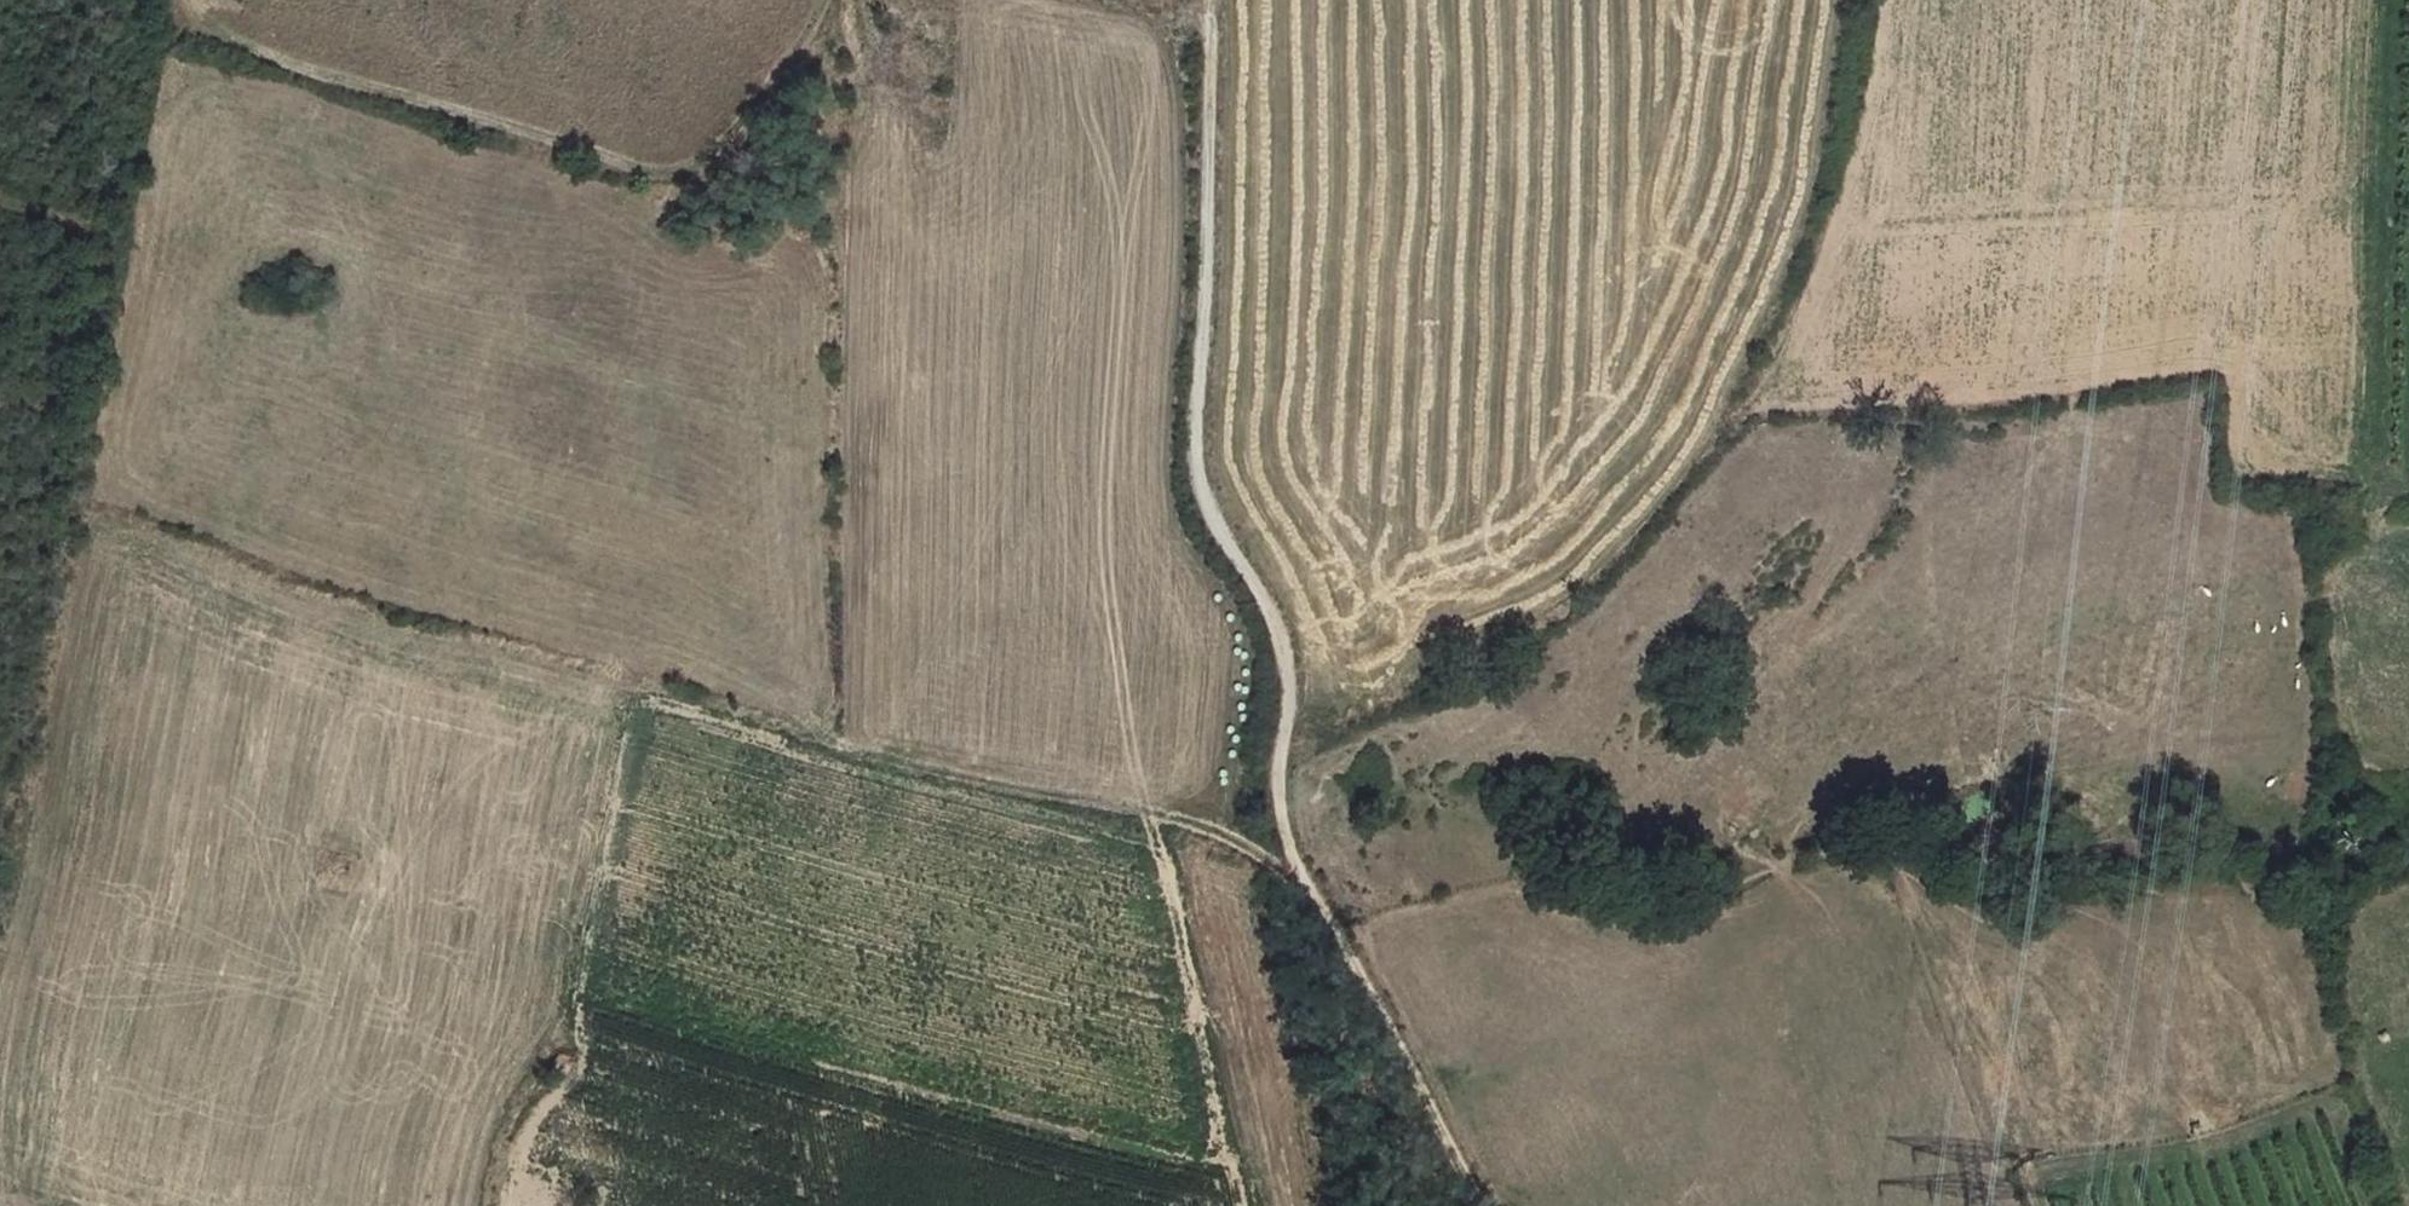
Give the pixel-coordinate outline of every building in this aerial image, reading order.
[(573,1047),(586,1051),(594,1030),(577,1027),(573,1047)]
